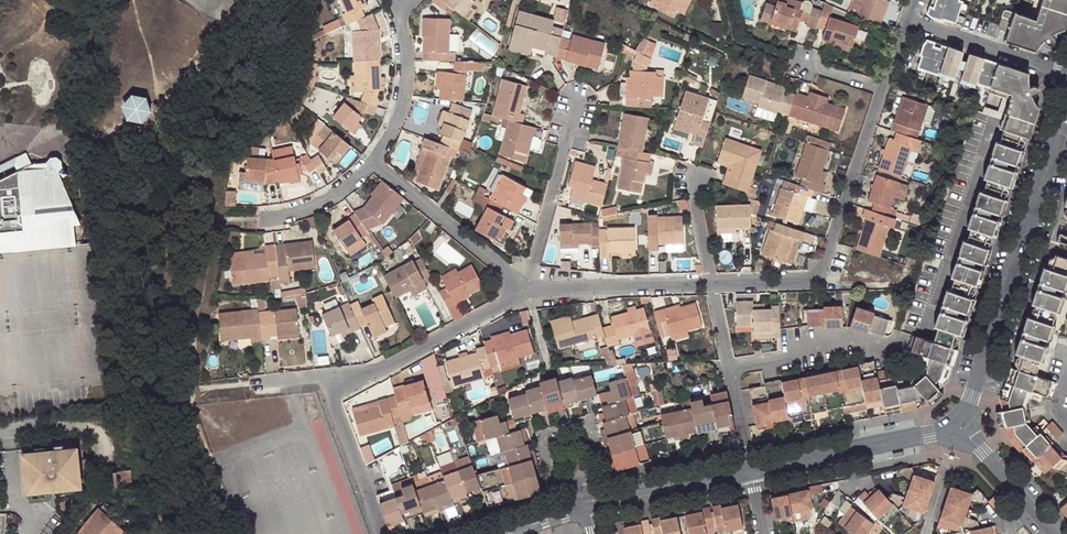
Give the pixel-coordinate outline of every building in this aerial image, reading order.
[(343,17),(347,15),(340,0),(335,0),(343,17)] [(343,17),(346,25),(365,18),(361,9),(367,7),(364,0),(340,0),(347,15),(343,17)] [(448,4),(442,0),(433,0),(444,9),(448,4)] [(448,4),(462,15),(469,6),(473,0),(442,0),(448,4)] [(673,16),(675,10),(676,10),(681,0),(651,0),(649,3),(673,16)] [(676,10),(681,13),(688,0),(681,0),(676,10)] [(798,10),(800,3),(793,0),(775,0),(773,5),(764,3),(758,20),(769,23),(770,19),(787,24),(786,28),(795,31),(799,20),(799,17),(796,16),(798,10)] [(801,1),(800,3),(798,10),(809,14),(811,7),(811,6),(811,4),(810,3),(809,2),(808,1),(806,0),(804,0),(803,0),(801,1)] [(859,2),(854,15),(877,25),(886,0),(860,0),(859,2)] [(943,20),(952,24),(955,24),(962,2),(959,1),(959,0),(932,0),(927,15),(929,16),(943,20)] [(1008,32),(1004,42),(1019,46),(1021,42),(1032,45),(1039,36),(1045,31),(1054,25),(1062,23),(1066,8),(1066,0),(1041,0),(1034,20),(1028,17),(1014,13),(1009,29),(1008,32)] [(823,30),(821,38),(835,43),(836,40),(852,45),(858,25),(829,15),(832,5),(824,2),(821,11),(816,28),(823,30)] [(475,10),(469,6),(462,15),(468,20),(475,10)] [(566,10),(557,6),(557,10),(567,15),(568,11),(566,10)] [(821,11),(811,7),(809,14),(806,22),(805,25),(816,28),(821,11)] [(1019,46),(1035,51),(1038,45),(1044,40),(1047,43),(1049,43),(1050,43),(1052,43),(1053,42),(1054,41),(1054,39),(1054,38),(1054,36),(1053,35),(1052,34),(1057,30),(1065,28),(1066,21),(1066,8),(1062,23),(1054,25),(1045,31),(1039,36),(1032,45),(1021,42),(1019,46)] [(1000,26),(1009,29),(1014,13),(1004,9),(999,22),(1002,22),(1000,26)] [(519,10),(511,41),(534,47),(535,43),(548,46),(547,50),(546,52),(557,55),(561,36),(563,29),(552,26),(554,20),(519,10)] [(554,20),(565,23),(567,15),(557,10),(554,20)] [(799,20),(806,22),(809,14),(798,10),(796,16),(799,17),(799,20)] [(346,31),(353,31),(353,45),(354,61),(379,60),(378,30),(363,30),(362,27),(375,22),(372,14),(365,18),(346,25),(345,26),(345,31),(346,31)] [(429,37),(429,51),(424,51),(423,60),(455,61),(457,61),(457,52),(450,51),(451,34),(452,18),(423,18),(423,36),(424,36),(429,37)] [(787,24),(770,19),(769,23),(786,28),(787,24)] [(325,34),(342,27),(339,21),(322,28),(323,30),(325,34)] [(865,40),(868,31),(859,27),(856,36),(865,40)] [(477,29),(470,39),(493,55),(500,45),(477,29)] [(311,40),(325,34),(323,30),(310,36),(311,40)] [(557,55),(556,57),(599,68),(605,43),(573,35),(572,38),(561,36),(557,55)] [(644,50),(649,41),(642,37),(636,46),(644,50)] [(953,79),(962,51),(928,39),(923,43),(920,54),(922,55),(918,68),(953,79)] [(852,45),(836,40),(835,43),(834,46),(850,50),(852,45)] [(531,55),(534,47),(511,41),(509,49),(531,55)] [(310,63),(315,63),(310,43),(305,44),(310,63)] [(635,59),(648,64),(650,57),(642,53),(638,51),(635,59)] [(975,87),(976,83),(989,87),(997,64),(997,63),(968,53),(959,82),(975,87)] [(635,59),(634,68),(647,69),(648,64),(635,59)] [(354,61),(355,75),(356,91),(365,91),(378,90),(381,90),(380,77),(379,60),(354,61)] [(457,70),(468,71),(484,71),(484,62),(457,61),(455,61),(455,70),(457,70)] [(310,71),(307,83),(304,90),(298,101),(303,106),(310,94),(310,93),(314,86),(315,86),(318,63),(315,63),(310,63),(310,71)] [(987,92),(1002,98),(1008,100),(1003,118),(1026,130),(1031,113),(1024,98),(1021,86),(1020,75),(1010,72),(1011,68),(997,64),(989,87),(987,92)] [(656,71),(647,69),(634,68),(631,68),(630,76),(629,97),(626,96),(625,105),(651,107),(652,94),(662,95),(663,76),(656,74),(656,71)] [(1027,74),(1011,68),(1010,72),(1020,75),(1021,86),(1024,98),(1031,113),(1026,130),(1030,132),(1037,109),(1032,100),(1031,96),(1033,95),(1034,94),(1035,93),(1035,92),(1035,90),(1035,89),(1034,88),(1032,87),(1031,86),(1029,86),(1027,77),(1027,74)] [(679,82),(681,77),(682,74),(676,71),(673,81),(679,82)] [(444,73),(442,91),(440,99),(465,102),(468,75),(457,74),(444,73)] [(696,81),(682,74),(681,77),(695,84),(696,81)] [(795,94),(784,91),(765,84),(766,80),(748,74),(741,96),(757,101),(756,106),(776,113),(776,110),(788,114),(795,94)] [(521,99),(524,99),(527,86),(502,79),(493,116),(501,118),(509,120),(522,123),(525,113),(521,112),(518,112),(521,99)] [(766,80),(765,84),(784,91),(785,87),(766,80)] [(710,122),(702,119),(709,97),(686,89),(674,127),(689,132),(690,127),(696,128),(695,133),(693,140),(692,142),(703,145),(710,122)] [(819,100),(821,94),(809,90),(807,96),(795,92),(795,94),(788,114),(836,130),(845,108),(826,102),(819,100)] [(147,120),(149,94),(125,92),(123,118),(147,120)] [(376,97),(363,94),(360,101),(376,107),(379,98),(376,97)] [(325,110),(332,117),(345,103),(337,96),(325,110)] [(717,100),(709,97),(702,119),(710,122),(714,112),(717,100)] [(918,139),(923,121),(929,104),(905,97),(896,123),(893,122),(891,130),(898,133),(918,139)] [(332,117),(349,131),(356,123),(364,113),(373,115),(376,107),(360,101),(355,99),(352,109),(345,103),(332,117)] [(306,108),(303,106),(298,101),(294,106),(302,112),(306,108)] [(936,106),(929,104),(923,121),(931,123),(936,106)] [(452,115),(465,120),(467,115),(454,110),(452,115)] [(443,128),(449,114),(443,112),(438,127),(443,128)] [(453,149),(458,150),(469,121),(465,120),(452,115),(449,114),(443,128),(440,136),(443,137),(440,144),(453,149)] [(625,127),(622,139),(620,138),(618,147),(626,148),(642,151),(647,119),(625,115),(622,127),(625,127)] [(1000,129),(1024,137),(1026,130),(1003,118),(1000,129)] [(265,123),(266,127),(275,125),(274,119),(266,122),(265,123)] [(500,154),(525,161),(529,147),(527,147),(530,134),(533,135),(535,126),(522,123),(509,120),(500,154)] [(359,126),(356,123),(349,131),(353,134),(359,126)] [(318,151),(321,153),(331,162),(332,162),(339,155),(340,157),(350,146),(325,125),(317,136),(325,142),(318,151)] [(616,137),(620,138),(622,139),(625,127),(622,127),(619,126),(616,137)] [(1004,130),(1000,142),(996,141),(991,156),(1007,162),(1015,164),(1020,149),(1016,147),(1017,146),(1020,145),(1021,141),(1019,138),(1020,136),(1004,130)] [(531,147),(537,150),(544,136),(538,133),(531,147)] [(878,169),(902,177),(907,162),(911,147),(917,149),(919,140),(918,139),(898,133),(895,140),(888,138),(878,169)] [(736,134),(733,141),(754,148),(756,141),(736,134)] [(813,145),(828,149),(830,142),(808,135),(805,142),(813,145)] [(422,148),(423,148),(428,150),(419,172),(415,181),(438,191),(453,149),(440,144),(426,138),(422,148)] [(748,186),(760,150),(754,148),(733,141),(724,138),(718,158),(734,163),(726,185),(745,191),(754,194),(756,189),(748,186)] [(952,145),(937,141),(936,145),(950,150),(952,145)] [(824,185),(821,184),(817,183),(821,169),(828,149),(813,145),(805,142),(793,176),(802,179),(799,186),(813,190),(814,190),(821,193),(824,185)] [(949,155),(950,150),(936,145),(934,150),(949,155)] [(247,157),(265,159),(265,150),(259,149),(259,148),(246,147),(235,159),(247,160),(247,157)] [(624,157),(626,148),(618,147),(617,147),(615,155),(624,157)] [(917,149),(911,147),(907,162),(912,164),(917,149)] [(278,183),(279,185),(289,183),(288,178),(298,176),(298,173),(295,160),(292,148),(271,152),(273,159),(273,160),(278,183)] [(419,172),(428,150),(423,148),(415,171),(419,172)] [(648,162),(650,153),(642,151),(626,148),(624,157),(618,188),(641,192),(645,172),(652,174),(655,163),(648,162)] [(1020,149),(1015,164),(1019,165),(1024,150),(1020,149)] [(325,167),(331,162),(321,153),(318,156),(325,167)] [(310,160),(307,155),(300,159),(305,171),(307,173),(315,169),(310,160)] [(335,164),(340,157),(339,155),(332,162),(335,164)] [(496,158),(522,169),(523,166),(498,155),(496,158)] [(47,166),(51,169),(57,168),(60,164),(60,159),(55,156),(50,156),(46,161),(47,166)] [(326,169),(325,167),(318,156),(310,160),(315,169),(319,174),(326,169)] [(991,156),(989,162),(1005,168),(1007,162),(991,156)] [(247,157),(247,160),(246,173),(239,172),(238,189),(256,190),(257,181),(265,182),(265,185),(266,185),(278,183),(273,160),(265,159),(247,157)] [(496,158),(495,161),(521,172),(522,169),(496,158)] [(734,163),(718,158),(716,163),(728,167),(722,184),(726,185),(734,163)] [(298,173),(305,171),(300,159),(295,160),(298,173)] [(601,206),(607,184),(596,181),(593,192),(589,191),(596,167),(575,161),(568,187),(573,188),(570,197),(601,206)] [(987,179),(983,192),(979,191),(975,205),(991,211),(999,214),(1004,199),(999,197),(999,195),(1001,195),(1004,193),(1005,189),(1003,186),(1003,184),(1008,185),(1013,170),(1005,168),(989,162),(984,177),(987,179)] [(74,234),(72,220),(79,219),(57,168),(51,169),(47,166),(19,169),(0,178),(0,242),(74,234)] [(821,169),(817,183),(821,184),(826,171),(821,169)] [(1013,170),(1008,185),(1011,186),(1016,172),(1013,170)] [(525,200),(520,197),(522,194),(526,187),(502,174),(489,198),(503,206),(518,214),(525,200)] [(897,211),(892,209),(895,197),(900,183),(877,174),(868,201),(876,203),(873,212),(891,217),(895,219),(897,211)] [(300,183),(298,176),(288,178),(289,183),(290,185),(300,183)] [(452,178),(444,190),(448,193),(456,180),(452,178)] [(787,190),(789,182),(783,180),(781,188),(787,190)] [(257,181),(256,190),(264,191),(265,185),(265,182),(257,181)] [(373,192),(377,195),(378,196),(388,185),(383,181),(373,192)] [(787,190),(781,188),(780,188),(771,215),(798,224),(802,209),(806,197),(811,199),(814,190),(813,190),(799,186),(789,182),(787,190)] [(904,184),(900,183),(895,197),(900,199),(904,184)] [(354,213),(368,233),(370,231),(382,223),(384,225),(404,199),(388,185),(378,196),(377,195),(365,208),(354,213)] [(487,189),(479,186),(476,191),(484,196),(487,189)] [(225,206),(229,206),(234,206),(235,191),(226,191),(225,206)] [(505,229),(508,230),(514,220),(499,212),(503,206),(489,198),(484,196),(476,191),(470,202),(485,210),(474,230),(493,240),(495,237),(500,227),(505,229)] [(745,191),(744,197),(748,198),(755,200),(756,195),(754,194),(745,191)] [(811,199),(806,197),(802,209),(807,211),(811,199)] [(748,198),(745,204),(750,204),(750,214),(755,200),(748,198)] [(756,216),(761,202),(755,200),(750,214),(756,216)] [(716,205),(716,228),(733,228),(741,228),(750,228),(750,214),(750,204),(745,204),(716,205)] [(975,205),(972,212),(989,218),(991,211),(975,205)] [(616,206),(606,208),(607,214),(616,212),(618,212),(616,206)] [(878,257),(882,244),(888,226),(891,217),(873,212),(865,209),(862,218),(866,219),(856,249),(878,257)] [(997,220),(989,218),(972,212),(968,226),(971,227),(967,241),(963,240),(958,255),(974,260),(982,263),(987,248),(983,246),(984,244),(986,244),(987,242),(988,237),(987,235),(987,233),(992,234),(997,220)] [(354,213),(348,218),(350,222),(342,227),(335,232),(347,249),(363,239),(366,237),(369,234),(368,233),(354,213)] [(682,216),(656,217),(657,231),(657,234),(648,235),(649,250),(658,249),(658,244),(683,243),(682,216)] [(342,227),(350,222),(348,218),(339,223),(342,227)] [(791,264),(802,231),(776,223),(776,222),(773,230),(770,229),(761,254),(791,264)] [(559,223),(560,244),(581,243),(590,243),(590,246),(600,246),(599,231),(599,226),(591,226),(591,223),(559,223)] [(500,227),(495,237),(499,240),(505,229),(500,227)] [(600,246),(600,257),(609,257),(609,253),(622,252),(636,252),(635,228),(607,229),(607,231),(599,231),(600,246)] [(384,251),(370,231),(368,233),(369,234),(382,253),(384,251)] [(409,239),(414,247),(423,237),(417,231),(409,239)] [(0,242),(0,250),(75,242),(74,234),(0,242)] [(382,253),(369,234),(366,237),(379,255),(382,253)] [(1062,234),(1059,243),(1066,245),(1066,236),(1062,234)] [(366,244),(363,239),(347,249),(351,255),(366,244)] [(279,275),(279,282),(289,281),(288,272),(315,268),(312,242),(296,243),(296,246),(285,247),(285,244),(275,245),(279,275)] [(265,253),(253,254),(230,258),(229,258),(232,283),(268,278),(268,277),(279,275),(275,245),(265,246),(265,253)] [(987,248),(982,263),(986,264),(991,249),(987,248)] [(972,267),(974,260),(958,255),(956,262),(972,267)] [(1051,265),(1050,268),(1047,267),(1042,282),(1054,286),(1066,290),(1066,286),(1066,260),(1055,255),(1054,257),(1051,256),(1048,264),(1051,265)] [(430,264),(427,258),(421,261),(425,267),(430,264)] [(423,279),(424,282),(431,278),(425,267),(421,261),(421,260),(415,263),(413,260),(383,276),(395,298),(410,289),(409,287),(423,279)] [(980,269),(972,267),(956,262),(951,277),(954,278),(971,283),(975,285),(980,269)] [(471,265),(457,273),(443,281),(446,286),(438,291),(448,309),(456,304),(454,301),(468,293),(468,295),(483,286),(471,265)] [(1047,267),(1042,266),(1037,281),(1042,282),(1047,267)] [(441,276),(443,281),(457,273),(455,269),(441,276)] [(984,271),(980,269),(975,285),(979,286),(984,271)] [(279,275),(268,277),(268,278),(270,290),(280,289),(279,282),(279,275)] [(972,287),(971,285),(970,284),(971,283),(954,278),(952,284),(972,291),(973,290),(973,288),(972,287)] [(426,286),(424,282),(423,279),(409,287),(410,289),(413,294),(426,286)] [(1042,282),(1039,289),(1052,293),(1054,286),(1042,282)] [(971,299),(966,297),(967,294),(972,291),(952,284),(950,291),(946,291),(941,305),(957,310),(966,313),(971,299)] [(346,297),(341,286),(337,289),(342,299),(346,297)] [(1034,304),(1039,289),(1035,288),(1030,302),(1034,304)] [(281,293),(281,297),(295,295),(305,293),(307,293),(305,289),(281,293)] [(1063,297),(1052,293),(1039,289),(1034,304),(1055,311),(1058,312),(1063,297)] [(298,308),(307,307),(305,293),(295,295),(298,308)] [(469,297),(468,295),(468,293),(454,301),(456,304),(469,297)] [(387,331),(385,327),(382,321),(392,317),(381,294),(370,299),(372,304),(361,309),(358,304),(357,301),(349,305),(360,327),(367,322),(374,337),(387,331)] [(256,299),(257,308),(265,308),(264,299),(256,299)] [(361,309),(372,304),(370,299),(358,304),(361,309)] [(971,299),(966,313),(969,314),(974,300),(971,299)] [(770,309),(763,309),(752,310),(752,305),(752,301),(735,302),(735,325),(735,326),(752,325),(752,337),(771,337),(779,336),(779,329),(778,305),(770,306),(770,309)] [(350,331),(360,327),(349,305),(348,302),(322,314),(331,335),(348,327),(350,331)] [(462,316),(456,304),(448,309),(455,321),(462,316)] [(807,317),(807,319),(808,325),(824,324),(824,328),(841,327),(841,304),(823,305),(823,308),(807,308),(807,311),(807,313),(807,315),(807,317)] [(1032,311),(1053,318),(1055,311),(1034,304),(1034,306),(1032,311)] [(668,333),(669,337),(687,332),(701,328),(696,305),(680,309),(664,313),(662,310),(653,312),(659,335),(668,333)] [(955,317),(957,310),(941,305),(939,311),(955,317)] [(887,323),(888,321),(889,318),(876,314),(877,312),(857,306),(851,326),(868,332),(868,330),(883,335),(885,331),(885,329),(886,327),(887,325),(887,323)] [(250,336),(250,339),(250,342),(261,341),(261,339),(258,312),(257,308),(251,309),(218,312),(221,342),(236,340),(235,337),(250,336)] [(261,339),(269,339),(269,336),(268,332),(275,331),(276,335),(297,333),(295,308),(258,312),(261,339)] [(619,342),(618,338),(634,334),(643,332),(647,319),(644,308),(612,317),(614,324),(602,328),(604,334),(607,346),(619,342)] [(964,319),(955,317),(939,311),(934,327),(937,328),(933,342),(948,346),(950,347),(950,344),(954,343),(955,337),(953,335),(953,332),(959,334),(964,319)] [(1031,314),(1035,317),(1035,319),(1030,318),(1025,332),(1038,337),(1049,340),(1054,326),(1051,324),(1053,318),(1032,311),(1031,314)] [(598,314),(590,316),(590,319),(573,324),(572,320),(571,314),(551,320),(558,347),(576,342),(594,337),(604,334),(602,328),(598,314)] [(573,324),(590,319),(590,316),(572,320),(573,324)] [(1030,318),(1026,316),(1021,331),(1025,332),(1030,318)] [(392,317),(382,321),(385,327),(394,323),(392,317)] [(964,319),(959,334),(962,335),(967,320),(964,319)] [(342,335),(350,331),(348,327),(331,335),(328,336),(332,345),(344,340),(342,335)] [(527,330),(511,334),(491,340),(484,342),(485,346),(490,366),(498,364),(517,358),(533,353),(527,330)] [(490,336),(491,340),(511,334),(510,331),(490,336)] [(688,337),(687,332),(669,337),(670,342),(688,337)] [(1025,332),(1023,338),(1036,342),(1038,337),(1025,332)] [(928,357),(931,358),(928,365),(925,373),(932,381),(940,374),(943,363),(948,346),(933,342),(929,340),(912,335),(908,351),(914,353),(916,353),(919,354),(921,355),(924,356),(926,356),(928,357)] [(1018,354),(1023,338),(1019,337),(1014,353),(1018,354)] [(1023,338),(1018,354),(1021,355),(1039,361),(1042,362),(1047,346),(1036,342),(1023,338)] [(490,366),(485,346),(476,348),(477,353),(467,355),(459,357),(445,361),(452,386),(485,377),(482,369),(491,367),(490,366)] [(950,347),(948,346),(943,363),(952,365),(957,349),(954,348),(950,347)] [(432,393),(444,390),(441,379),(439,370),(434,353),(422,359),(427,380),(428,380),(432,393)] [(1016,368),(1034,374),(1039,361),(1021,355),(1021,358),(1016,357),(1014,364),(1017,366),(1016,368)] [(518,363),(517,358),(498,364),(499,368),(518,363)] [(857,364),(865,401),(881,397),(875,370),(872,360),(857,362),(857,364)] [(633,397),(639,396),(636,384),(637,384),(634,372),(631,372),(628,363),(621,363),(625,377),(630,398),(633,397)] [(947,379),(952,365),(943,363),(940,374),(932,381),(938,387),(947,379)] [(798,387),(797,382),(796,377),(780,380),(787,417),(796,415),(811,412),(833,407),(841,405),(843,413),(866,408),(866,406),(865,401),(857,364),(841,368),(842,372),(843,379),(836,380),(835,374),(834,369),(804,375),(805,380),(806,386),(798,387)] [(1009,366),(1003,383),(1011,385),(1016,368),(1013,367),(1009,366)] [(882,406),(897,403),(910,400),(920,392),(912,383),(903,386),(895,388),(895,385),(894,382),(893,380),(893,378),(892,375),(892,373),(891,371),(891,367),(875,370),(881,397),(882,403),(882,406)] [(1034,374),(1016,368),(1011,385),(1006,400),(1008,409),(1020,407),(1023,397),(1026,389),(1028,390),(1031,391),(1033,392),(1035,393),(1038,393),(1040,394),(1043,395),(1050,397),(1055,381),(1040,376),(1034,374)] [(932,381),(925,373),(921,369),(909,380),(912,383),(920,392),(926,399),(926,400),(939,389),(938,387),(932,381)] [(554,403),(556,409),(564,407),(565,405),(564,403),(558,381),(556,376),(555,376),(546,378),(540,381),(541,385),(547,405),(554,403)] [(573,381),(572,376),(558,381),(564,403),(565,405),(564,407),(572,404),(572,402),(579,400),(573,381)] [(590,397),(597,395),(592,376),(573,381),(579,400),(590,397)] [(604,392),(608,404),(625,400),(630,398),(625,377),(610,382),(612,390),(604,392)] [(780,380),(779,379),(763,382),(764,384),(771,420),(787,417),(780,380)] [(408,416),(411,415),(409,408),(428,402),(422,380),(412,383),(406,385),(402,387),(402,388),(393,391),(395,396),(400,416),(402,422),(410,420),(408,416)] [(1008,409),(1006,400),(1011,385),(1003,383),(998,398),(1001,411),(1008,409)] [(748,387),(756,426),(758,425),(760,425),(762,424),(764,424),(766,423),(769,423),(772,422),(771,420),(764,384),(760,385),(748,387)] [(547,405),(541,385),(526,389),(528,394),(533,411),(540,409),(541,414),(549,411),(547,405)] [(656,391),(659,406),(666,404),(663,389),(656,390),(656,391)] [(942,393),(939,389),(926,400),(930,403),(942,393)] [(659,406),(656,391),(650,393),(653,407),(654,407),(659,406)] [(718,393),(720,402),(729,400),(727,391),(718,393)] [(602,406),(608,404),(604,392),(599,394),(602,406)] [(910,400),(897,403),(899,411),(916,407),(926,399),(920,392),(910,400)] [(718,393),(713,394),(710,395),(711,404),(720,402),(718,393)] [(528,394),(509,399),(514,417),(524,413),(533,411),(528,394)] [(400,416),(395,396),(375,401),(376,405),(351,411),(359,436),(393,425),(391,419),(400,416)] [(625,400),(628,414),(632,413),(636,412),(633,397),(630,398),(625,400)] [(866,406),(882,403),(881,397),(865,401),(866,406)] [(1023,397),(1020,407),(1026,407),(1028,399),(1026,398),(1023,397)] [(692,408),(695,424),(715,420),(711,404),(703,405),(702,399),(690,401),(692,408)] [(602,422),(626,415),(628,414),(625,400),(608,404),(602,406),(604,412),(599,414),(602,422)] [(729,400),(720,402),(711,404),(715,420),(716,427),(718,435),(736,431),(729,400)] [(690,401),(680,403),(681,410),(692,408),(690,401)] [(428,402),(409,408),(411,415),(430,409),(428,402)] [(547,405),(549,411),(556,409),(554,403),(547,405)] [(884,414),(899,411),(897,403),(882,406),(884,414)] [(834,415),(843,413),(841,405),(833,407),(834,415)] [(661,414),(659,406),(654,407),(657,423),(662,421),(661,414)] [(1001,411),(1004,427),(1012,425),(1024,422),(1020,407),(1008,409),(1001,411)] [(1028,420),(1026,407),(1020,407),(1024,422),(1029,421),(1028,420)] [(695,424),(692,408),(681,410),(676,411),(681,438),(688,436),(687,433),(696,431),(695,424)] [(662,421),(666,437),(672,436),(673,439),(681,438),(676,411),(661,414),(662,421)] [(1004,427),(1001,411),(994,413),(998,429),(1004,427)] [(811,412),(796,415),(798,422),(812,419),(811,412)] [(630,430),(636,429),(632,413),(628,414),(626,415),(630,430)] [(497,414),(480,418),(486,439),(496,436),(509,432),(506,419),(499,421),(497,414)] [(606,437),(630,430),(626,415),(602,422),(604,428),(606,437)] [(514,417),(506,419),(509,432),(518,429),(514,417)] [(486,439),(480,418),(471,421),(477,441),(486,439)] [(716,427),(715,420),(695,424),(696,431),(716,427)] [(608,445),(612,460),(615,470),(639,464),(670,456),(666,437),(662,421),(657,423),(636,429),(630,430),(606,437),(608,445)] [(1051,421),(1048,424),(1044,427),(1042,429),(1041,431),(1039,432),(1037,434),(1035,435),(1030,429),(1024,422),(1012,425),(1014,433),(1024,445),(1035,458),(1048,446),(1052,443),(1062,434),(1051,421)] [(1034,426),(1029,421),(1024,422),(1030,429),(1032,428),(1034,426)] [(1014,433),(1012,425),(1004,427),(1007,439),(1018,451),(1024,445),(1014,433)] [(527,443),(529,443),(525,427),(519,429),(523,444),(527,443)] [(509,432),(496,436),(500,451),(504,450),(523,444),(519,429),(518,429),(509,432)] [(408,442),(404,430),(399,431),(403,445),(408,442)] [(432,442),(428,432),(421,435),(424,445),(432,442)] [(491,453),(500,451),(496,436),(486,439),(491,453)] [(509,464),(531,458),(529,450),(527,443),(523,444),(504,450),(509,464)] [(1048,468),(1066,475),(1066,472),(1066,457),(1063,455),(1052,443),(1048,446),(1035,458),(1033,460),(1044,472),(1048,468)] [(80,477),(77,445),(22,451),(25,482),(28,482),(29,491),(49,489),(49,485),(54,484),(54,488),(77,486),(77,477),(80,477)] [(1035,458),(1024,445),(1018,451),(1029,463),(1033,460),(1035,458)] [(471,459),(469,455),(455,461),(458,470),(473,465),(471,459)] [(538,482),(533,465),(531,458),(509,464),(476,474),(482,491),(487,507),(518,498),(545,490),(542,481),(538,482)] [(442,471),(443,475),(458,470),(455,461),(440,466),(442,471)] [(476,474),(473,465),(458,470),(466,493),(473,490),(475,493),(482,491),(476,474)] [(911,465),(894,468),(897,477),(910,481),(913,474),(911,465)] [(118,470),(119,485),(134,484),(132,469),(118,470)] [(445,479),(453,502),(459,499),(458,496),(466,493),(458,470),(443,475),(445,479)] [(426,477),(429,485),(445,479),(443,475),(442,471),(426,477)] [(910,481),(908,488),(930,495),(935,480),(913,474),(910,481)] [(393,488),(396,496),(403,494),(400,487),(412,482),(411,477),(392,485),(393,488)] [(429,485),(426,477),(412,482),(415,491),(429,485)] [(429,485),(439,510),(446,507),(446,504),(453,502),(445,479),(429,485)] [(400,487),(403,494),(396,496),(402,514),(421,507),(415,491),(412,482),(400,487)] [(820,484),(806,487),(807,491),(808,496),(822,493),(820,484)] [(421,507),(423,512),(431,509),(433,512),(439,510),(429,485),(415,491),(421,507)] [(946,500),(967,507),(970,499),(972,492),(951,485),(946,500)] [(972,492),(970,499),(983,504),(987,499),(977,487),(972,492)] [(377,494),(390,533),(407,527),(404,520),(402,514),(396,496),(393,488),(388,490),(377,494)] [(924,512),(930,495),(908,488),(905,496),(902,504),(924,512)] [(857,496),(877,518),(892,504),(886,497),(878,489),(871,496),(868,493),(864,490),(857,496)] [(808,496),(807,491),(787,495),(792,520),(809,517),(807,508),(811,508),(808,496)] [(902,504),(905,496),(892,491),(886,497),(892,504),(897,509),(902,504)] [(995,493),(988,499),(996,508),(1003,502),(995,493)] [(773,510),(777,527),(780,526),(782,525),(784,525),(787,524),(789,524),(791,524),(793,523),(792,520),(787,495),(770,499),(773,510)] [(964,515),(967,507),(946,500),(940,517),(962,523),(964,515)] [(1058,509),(1066,519),(1066,502),(1058,509)] [(843,513),(849,517),(843,526),(852,533),(865,533),(872,524),(849,505),(843,513)] [(121,532),(123,527),(122,528),(120,530),(118,531),(115,532),(112,532),(110,532),(107,531),(104,530),(102,529),(100,527),(98,525),(97,522),(96,520),(96,517),(96,514),(97,512),(97,509),(99,507),(98,506),(87,520),(81,527),(77,533),(124,533),(121,532)] [(737,506),(730,508),(721,510),(720,506),(712,507),(713,513),(716,528),(724,526),(726,533),(742,529),(737,506)] [(122,528),(123,527),(99,507),(97,509),(97,512),(96,514),(96,517),(96,520),(97,522),(98,525),(100,527),(102,529),(104,530),(107,531),(110,532),(112,532),(115,532),(118,531),(120,530),(122,528)] [(423,512),(421,507),(402,514),(404,520),(423,512)] [(692,516),(684,517),(688,533),(706,533),(705,530),(712,528),(709,514),(708,508),(701,510),(702,514),(692,516)] [(709,514),(712,528),(705,530),(706,533),(717,533),(716,528),(713,513),(709,514)] [(837,522),(843,526),(849,517),(843,513),(837,522)] [(964,515),(962,523),(963,529),(963,530),(970,529),(980,527),(979,519),(964,515)] [(963,529),(962,523),(940,517),(937,526),(963,529)] [(650,520),(651,525),(653,533),(680,533),(676,518),(670,520),(660,522),(659,518),(650,520)] [(642,526),(631,528),(623,530),(624,533),(650,533),(648,526),(647,521),(641,522),(642,526)] [(980,527),(970,529),(971,533),(992,533),(990,525),(980,527)] [(717,533),(720,533),(726,533),(724,526),(716,528),(717,533)]
